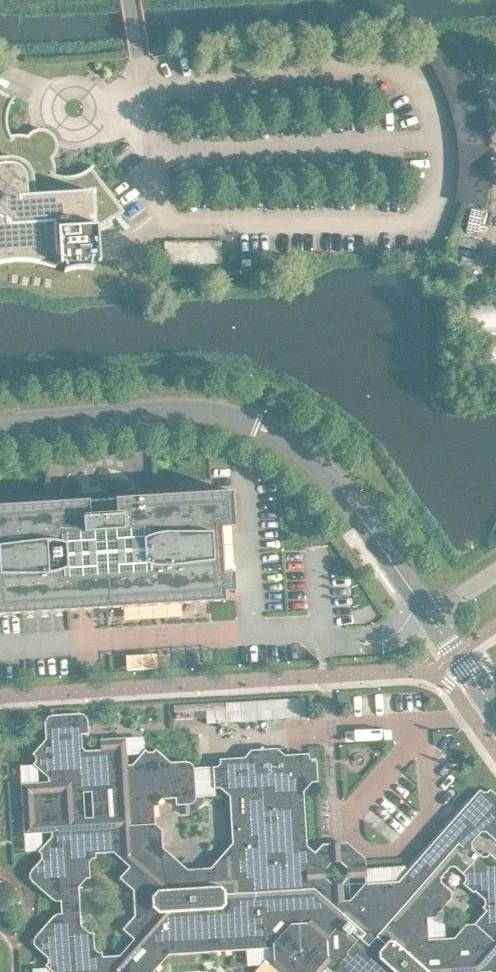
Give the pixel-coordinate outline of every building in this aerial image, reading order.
[(458,198),(486,203),(489,174),(489,146),(486,120),(478,92),(468,67),(454,41),(430,57),(430,58),(432,57),(439,68),(440,67),(445,76),(444,77),(446,81),(447,80),(454,98),(453,99),(455,103),(456,103),(461,122),(460,122),(461,127),(462,126),(464,146),(463,146),(464,151),(465,151),(465,170),(464,170),(464,175),(465,175),(464,185),(463,185),(460,197),(458,197),(458,198)] [(122,213),(126,210),(94,167),(96,165),(95,164),(92,167),(88,169),(85,171),(81,173),(77,174),(73,175),(68,175),(64,174),(60,174),(56,172),(56,168),(56,164),(55,161),(54,157),(52,153),(51,150),(52,148),(52,146),(52,144),(52,142),(51,140),(50,138),(49,136),(47,136),(45,135),(42,135),(40,135),(38,136),(37,138),(33,136),(29,135),(25,134),(21,134),(17,134),(14,135),(12,131),(10,127),(10,123),(9,119),(9,115),(10,110),(11,106),(13,103),(15,99),(17,96),(16,95),(15,96),(0,88),(0,250),(2,250),(7,249),(16,248),(21,248),(27,248),(32,248),(38,249),(43,250),(62,255),(63,263),(64,263),(64,262),(66,263),(68,268),(66,269),(66,271),(70,269),(75,268),(79,267),(83,267),(87,267),(91,268),(96,268),(96,267),(94,266),(95,257),(101,257),(101,259),(103,259),(100,225),(106,222),(112,220),(117,216),(122,213)] [(235,489),(118,497),(119,513),(92,515),(91,498),(0,504),(0,601),(80,596),(125,593),(124,573),(226,567),(223,526),(238,525),(235,489)] [(171,953),(275,947),(275,959),(276,959),(290,971),(315,971),(323,963),(334,971),(471,971),(492,970),(494,971),(495,971),(495,856),(491,851),(491,852),(489,851),(484,851),(482,853),(481,852),(474,845),(474,841),(483,830),(488,830),(495,838),(495,790),(492,787),(489,790),(485,790),(482,788),(423,854),(408,871),(404,875),(400,880),(383,881),(379,881),(369,882),(353,900),(346,901),(345,882),(335,883),(328,877),(328,868),(334,861),(333,843),(333,842),(332,842),(324,842),(317,851),(309,844),(305,790),(313,781),(320,780),(319,759),(310,759),(280,761),(280,758),(278,758),(278,748),(262,749),(263,767),(249,768),(249,763),(248,763),(215,765),(196,766),(193,766),(189,763),(189,760),(173,761),(158,747),(155,750),(150,750),(147,748),(134,763),(130,763),(128,736),(102,738),(103,748),(88,749),(84,746),(83,733),(91,732),(90,719),(89,719),(88,716),(84,712),(82,712),(75,712),(53,713),(53,714),(51,714),(47,718),(47,721),(48,737),(34,752),(37,755),(37,760),(35,762),(50,776),(50,780),(23,782),(26,832),(53,830),(54,835),(40,850),(43,852),(43,857),(33,869),(33,870),(32,871),(32,877),(34,879),(33,879),(49,894),(56,899),(58,900),(64,899),(65,911),(59,912),(57,913),(51,919),(37,935),(37,936),(36,937),(36,943),(38,945),(37,945),(50,956),(50,961),(47,964),(57,971),(154,971),(171,953)]
